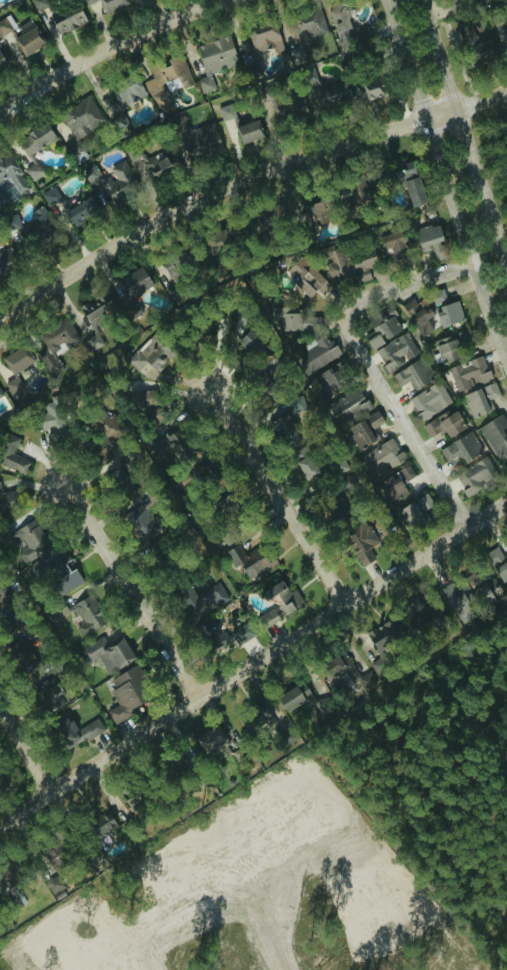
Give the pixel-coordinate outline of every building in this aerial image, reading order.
[(35,11),(48,6),(45,0),(30,0),(35,11)] [(126,5),(124,0),(82,0),(84,5),(98,0),(103,14),(126,5)] [(340,50),(370,39),(366,27),(350,33),(347,24),(354,21),(347,0),(339,0),(325,5),(340,50)] [(461,12),(462,0),(452,0),(450,11),(461,12)] [(86,22),(76,2),(48,15),(58,35),(86,22)] [(43,45),(31,19),(15,27),(9,15),(0,20),(0,36),(10,31),(22,55),(43,45)] [(254,59),(282,51),(274,21),(245,29),(254,59)] [(195,45),(204,77),(197,79),(200,92),(214,88),(209,73),(238,65),(229,35),(195,45)] [(292,65),(306,60),(300,46),(287,51),(292,65)] [(363,103),(385,94),(377,76),(356,85),(363,103)] [(263,102),(268,122),(306,114),(302,94),(263,102)] [(103,124),(89,97),(59,113),(73,139),(103,124)] [(262,138),(256,118),(237,124),(234,112),(221,116),(225,129),(234,126),(240,145),(262,138)] [(26,156),(54,137),(44,122),(15,141),(26,156)] [(221,147),(212,122),(178,135),(187,160),(221,147)] [(161,152),(145,159),(140,148),(128,153),(141,184),(179,169),(173,155),(163,159),(161,152)] [(7,177),(16,192),(28,186),(6,150),(0,154),(0,182),(7,177)] [(426,203),(414,159),(390,165),(396,188),(404,186),(410,207),(426,203)] [(138,186),(123,161),(108,170),(110,174),(102,179),(95,166),(82,173),(93,193),(103,187),(111,201),(138,186)] [(29,181),(43,174),(37,162),(24,169),(29,181)] [(47,207),(60,200),(53,187),(39,194),(47,207)] [(64,212),(75,227),(99,210),(88,195),(64,212)] [(325,218),(314,200),(300,208),(312,226),(325,218)] [(31,211),(37,222),(17,233),(25,249),(55,232),(40,206),(31,211)] [(419,252),(431,249),(434,260),(443,257),(439,241),(442,241),(437,223),(413,230),(419,252)] [(387,251),(391,268),(410,263),(402,230),(379,236),(383,252),(387,251)] [(18,261),(3,243),(0,245),(0,276),(18,261)] [(195,265),(182,245),(157,260),(170,281),(195,265)] [(354,275),(356,283),(370,280),(367,269),(376,266),(371,250),(343,258),(341,250),(321,255),(328,282),(354,275)] [(308,299),(316,291),(321,296),(330,288),(301,258),(285,273),(308,299)] [(152,286),(139,266),(110,284),(123,304),(152,286)] [(446,302),(443,290),(431,294),(434,305),(446,302)] [(106,342),(92,320),(114,307),(104,292),(78,308),(88,324),(83,327),(90,337),(84,341),(91,352),(106,342)] [(401,305),(418,337),(433,329),(418,302),(415,304),(412,299),(401,305)] [(437,305),(441,326),(462,322),(459,302),(437,305)] [(371,351),(383,344),(382,341),(402,329),(389,306),(366,319),(373,331),(363,337),(371,351)] [(215,335),(235,331),(231,310),(211,314),(215,335)] [(280,331),(320,330),(319,317),(311,317),(311,310),(271,311),(271,319),(280,319),(280,331)] [(79,340),(65,318),(37,336),(44,348),(36,354),(50,377),(63,369),(55,356),(79,340)] [(307,374),(338,356),(326,333),(303,346),(306,350),(297,355),(307,374)] [(417,354),(407,333),(373,349),(384,374),(404,365),(402,361),(417,354)] [(453,336),(434,342),(441,364),(460,358),(453,336)] [(158,373),(174,349),(159,339),(155,346),(144,339),(128,364),(138,371),(144,363),(158,373)] [(24,348),(0,355),(4,369),(0,370),(0,375),(1,377),(31,368),(24,348)] [(454,393),(490,380),(482,356),(445,369),(454,393)] [(408,381),(413,389),(433,379),(422,358),(392,373),(399,386),(408,381)] [(321,370),(327,385),(350,376),(344,361),(321,370)] [(9,396),(23,390),(17,377),(4,382),(9,396)] [(419,420),(451,405),(441,382),(408,397),(419,420)] [(499,396),(494,382),(462,395),(472,418),(493,409),(489,400),(499,396)] [(378,439),(373,428),(383,423),(377,409),(370,412),(359,388),(329,401),(351,451),(378,439)] [(39,433),(56,429),(60,446),(69,444),(59,401),(42,404),(44,414),(35,416),(39,433)] [(421,425),(428,438),(443,429),(448,438),(465,428),(455,411),(448,415),(446,411),(421,425)] [(500,464),(506,460),(506,431),(505,428),(506,427),(506,424),(501,414),(478,428),(500,464)] [(119,451),(118,416),(109,416),(109,422),(100,422),(100,452),(119,451)] [(24,476),(30,461),(12,454),(19,437),(4,430),(0,440),(0,466),(24,476)] [(438,447),(444,461),(457,456),(460,463),(481,454),(473,433),(438,447)] [(372,478),(405,460),(392,438),(360,456),(372,478)] [(304,481),(317,474),(307,453),(294,460),(304,481)] [(408,496),(401,484),(414,476),(407,465),(376,484),(390,507),(408,496)] [(134,492),(119,467),(107,475),(123,500),(134,492)] [(399,508),(410,530),(437,517),(426,495),(399,508)] [(120,519),(142,547),(163,530),(142,502),(120,519)] [(49,547),(30,517),(8,532),(13,541),(12,542),(25,563),(49,547)] [(374,559),(368,548),(378,543),(366,521),(341,535),(360,567),(374,559)] [(274,560),(267,552),(263,555),(256,546),(245,555),(236,543),(224,553),(247,582),(274,560)] [(82,583),(66,552),(38,567),(36,564),(26,569),(33,582),(42,577),(40,573),(45,570),(59,595),(82,583)] [(497,560),(500,566),(493,569),(499,580),(506,575),(506,554),(497,560)] [(471,590),(483,582),(475,571),(464,579),(471,590)] [(462,624),(471,617),(461,604),(473,594),(461,578),(440,594),(462,624)] [(485,608),(504,596),(492,578),(473,590),(485,608)] [(275,603),(272,605),(278,618),(303,606),(295,589),(287,592),(282,581),(259,592),(263,601),(272,597),(275,603)] [(228,600),(218,582),(182,603),(193,620),(228,600)] [(86,595),(63,611),(82,638),(105,622),(86,595)] [(263,629),(278,621),(273,609),(257,617),(263,629)] [(440,616),(436,611),(425,620),(420,614),(407,625),(416,636),(440,616)] [(372,650),(403,640),(397,621),(366,631),(372,650)] [(237,646),(251,637),(242,625),(229,634),(237,646)] [(227,644),(223,627),(204,631),(209,649),(227,644)] [(121,637),(107,645),(102,637),(80,650),(88,664),(97,659),(106,673),(133,658),(121,637)] [(12,638),(14,677),(32,677),(31,638),(12,638)] [(317,669),(329,686),(354,669),(342,652),(317,669)] [(113,723),(148,702),(141,689),(149,684),(136,664),(110,680),(115,689),(110,692),(117,705),(106,712),(113,723)] [(72,700),(60,680),(50,686),(47,680),(30,691),(46,716),(72,700)] [(311,700),(304,683),(275,696),(282,713),(311,700)] [(316,718),(333,708),(324,694),(308,705),(316,718)] [(272,717),(261,701),(240,715),(251,731),(272,717)] [(97,718),(77,730),(68,714),(50,725),(65,752),(104,730),(97,718)] [(204,756),(212,752),(216,760),(231,752),(218,725),(194,737),(204,756)] [(117,826),(105,809),(87,821),(98,839),(117,826)] [(92,868),(104,861),(97,848),(85,856),(92,868)] [(42,867),(46,893),(65,890),(64,876),(55,877),(54,866),(42,867)]
